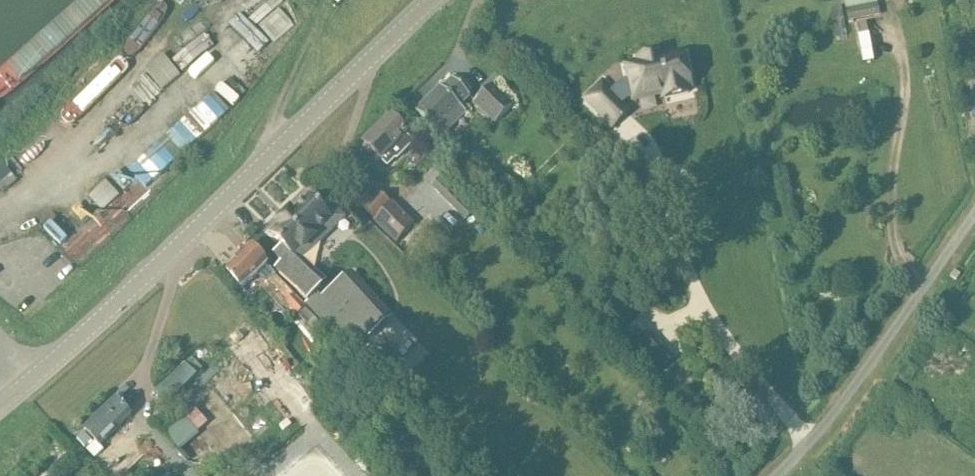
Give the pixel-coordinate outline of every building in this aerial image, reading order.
[(877,0),(845,0),(846,9),(849,21),(880,16),(877,3),(877,0)] [(603,80),(582,100),(612,131),(631,113),(623,105),(626,101),(631,100),(632,104),(661,98),(662,101),(692,95),(692,92),(693,91),(685,51),(662,56),(661,53),(635,58),(636,62),(624,65),(627,82),(620,83),(613,90),(603,80)] [(460,106),(470,96),(454,80),(444,90),(442,88),(416,113),(441,138),(466,113),(460,106)] [(496,124),(513,107),(493,87),(475,104),(496,124)] [(391,116),(364,143),(388,167),(396,159),(389,152),(408,133),(391,116)] [(0,170),(0,189),(4,194),(18,182),(4,166),(0,170)] [(433,177),(442,187),(450,180),(441,170),(433,177)] [(106,181),(89,198),(102,212),(120,196),(106,181)] [(364,208),(365,210),(395,241),(412,224),(381,192),(364,208)] [(330,204),(323,211),(311,199),(294,215),(290,212),(278,224),(281,228),(272,237),(283,248),(276,256),(283,264),(277,270),(308,303),(321,290),(297,265),(344,219),(330,204)] [(252,245),(226,270),(241,288),(259,274),(267,283),(276,274),(252,245)] [(312,310),(352,354),(384,325),(344,280),(312,310)] [(308,325),(315,318),(304,307),(305,307),(293,294),(286,301),(308,325)] [(275,327),(271,330),(277,337),(284,331),(280,327),(275,327)] [(636,339),(626,348),(636,359),(646,351),(636,339)] [(185,364),(156,392),(167,404),(197,376),(185,364)] [(315,368),(307,374),(313,383),(322,377),(315,368)] [(87,450),(104,467),(112,459),(100,446),(132,416),(116,399),(84,429),(96,441),(87,450)] [(178,449),(197,433),(184,417),(165,433),(178,449)] [(92,442),(84,433),(77,440),(85,448),(92,442)] [(662,467),(671,459),(662,450),(653,458),(662,467)]
